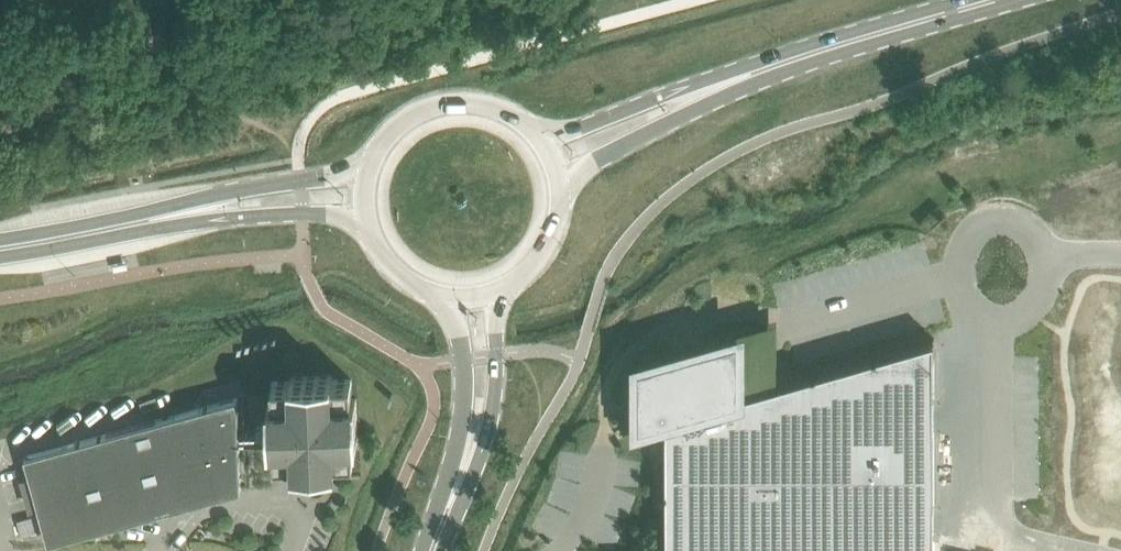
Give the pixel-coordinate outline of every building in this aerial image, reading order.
[(667,416),(667,550),(934,550),(934,357),(935,357),(935,337),(771,384),(771,336),(770,333),(769,331),(768,330),(766,328),(764,328),(761,328),(695,348),(694,346),(693,345),(691,344),(689,343),(687,344),(686,345),(684,346),(683,347),(683,349),(683,351),(640,363),(637,365),(634,367),(632,371),(631,375),(631,417),(631,419),(632,421),(634,423),(636,424),(638,424),(640,424),(667,416)] [(210,404),(25,455),(43,520),(49,541),(241,488),(239,439),(270,438),(270,441),(275,441),(275,460),(294,459),(294,465),(300,465),(301,466),(302,467),(304,468),(305,469),(307,470),(308,470),(310,471),(312,471),(314,471),(315,471),(317,471),(319,471),(321,471),(322,470),(324,469),(325,468),(327,467),(328,466),(329,465),(331,464),(336,464),(336,457),(355,457),(354,438),(358,438),(357,396),(352,396),(352,377),(333,378),(333,374),(291,375),(291,380),(272,380),(273,399),(269,399),(270,427),(239,428),(238,396),(237,396),(210,404)] [(242,379),(195,393),(199,406),(246,391),(242,379)] [(38,514),(17,519),(22,536),(43,530),(38,514)]
